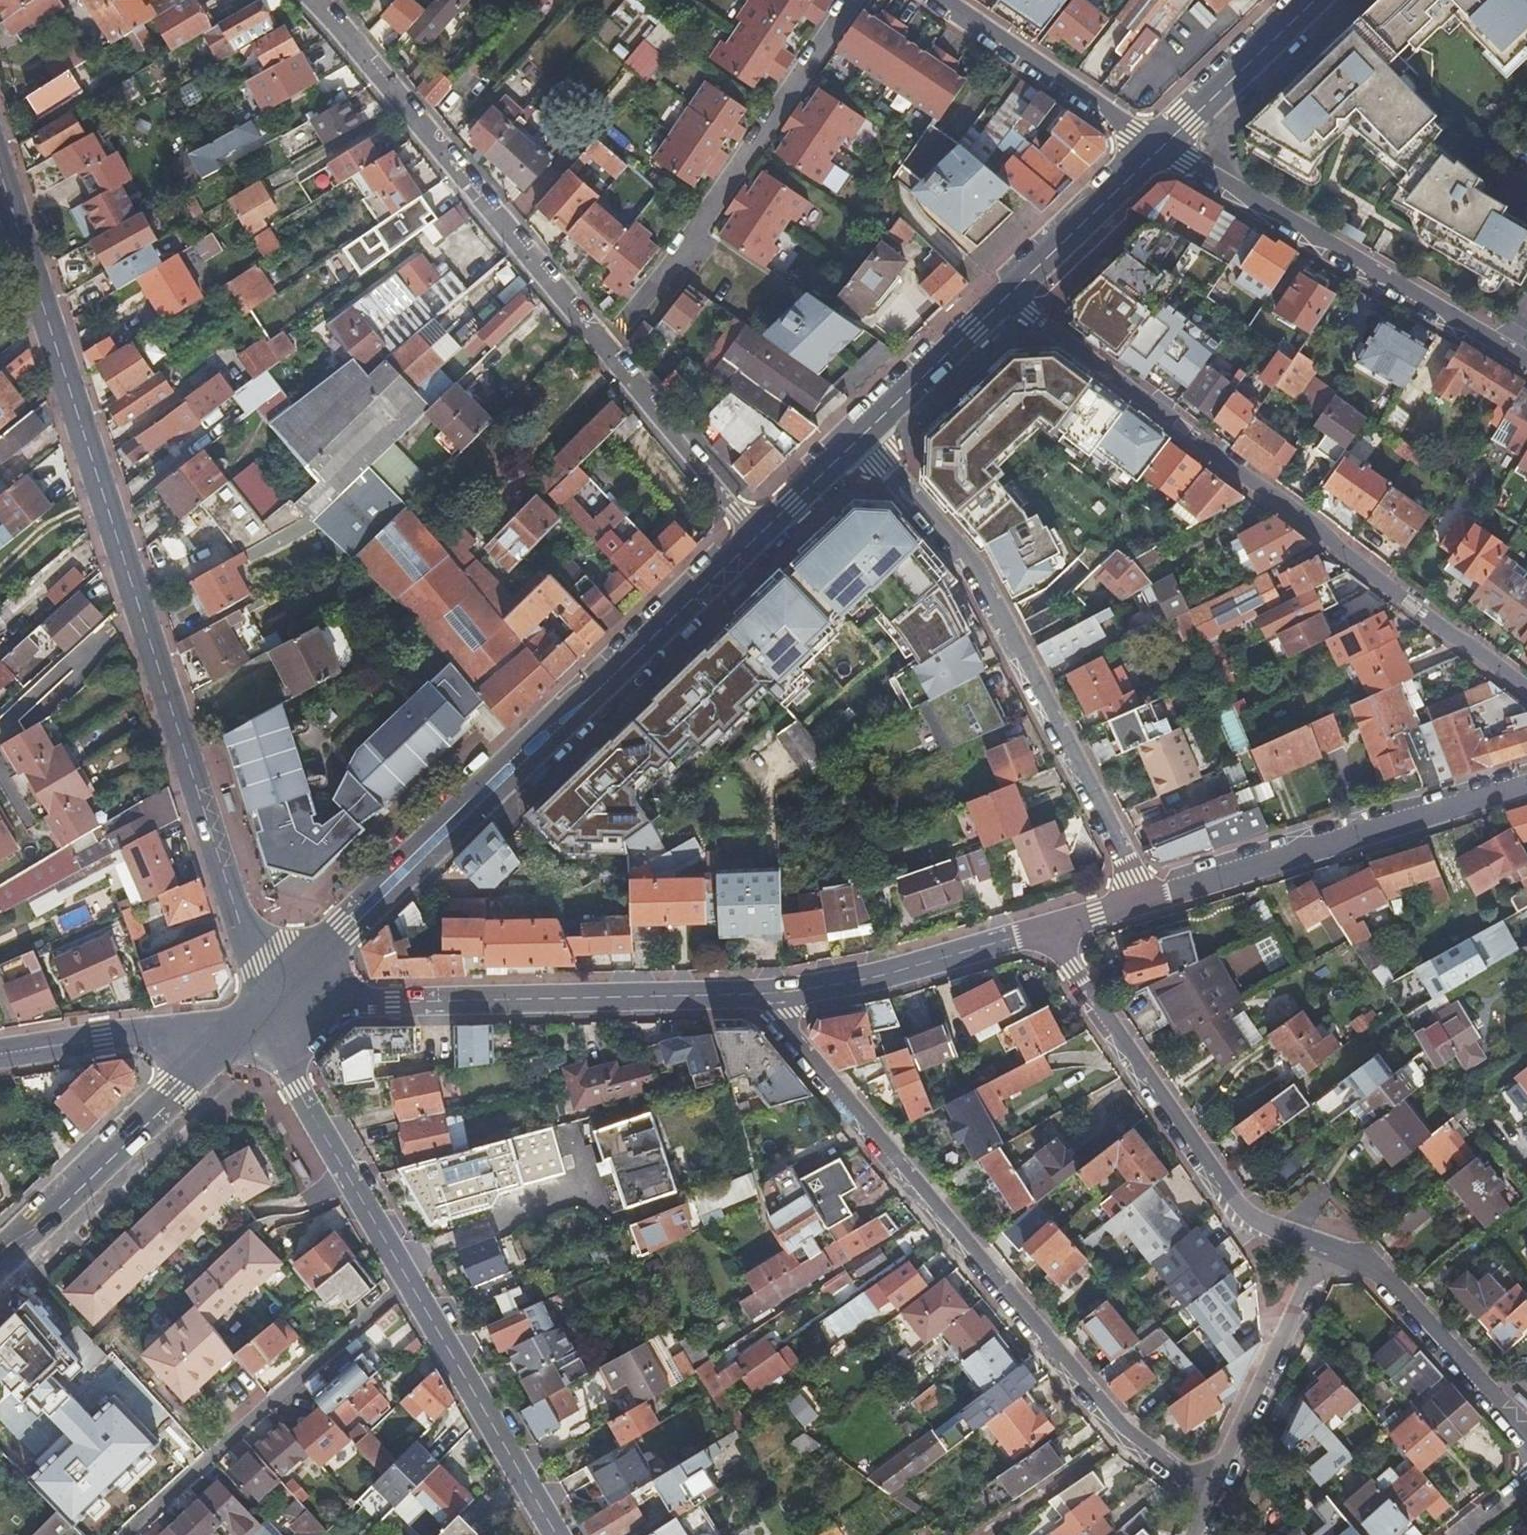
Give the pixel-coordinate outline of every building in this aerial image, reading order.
[(7,18),(34,0),(0,0),(0,10),(7,18)] [(3,21),(12,34),(33,19),(36,24),(64,4),(61,0),(34,0),(7,18),(3,21)] [(95,12),(112,0),(87,0),(95,12)] [(95,12),(115,41),(133,30),(113,0),(112,0),(95,12)] [(133,30),(155,16),(157,14),(150,3),(145,7),(140,0),(113,0),(133,30)] [(196,0),(180,0),(157,14),(155,16),(175,49),(205,31),(212,26),(196,0)] [(212,26),(218,23),(204,0),(196,0),(212,26)] [(205,31),(221,59),(237,50),(236,48),(274,27),(267,15),(290,2),(288,0),(258,0),(259,2),(223,23),(222,21),(218,23),(212,26),(205,31)] [(404,34),(408,30),(425,11),(413,0),(400,0),(384,16),(404,34)] [(408,30),(425,46),(465,0),(435,0),(425,11),(408,30)] [(525,5),(535,13),(546,0),(529,0),(525,5)] [(621,27),(639,10),(629,0),(622,0),(608,13),(621,27)] [(735,18),(740,22),(725,44),(720,40),(708,58),(752,88),(763,71),(777,80),(794,57),(780,47),(802,15),(816,24),(832,0),(831,0),(748,0),(735,18)] [(1004,4),(1041,31),(1065,0),(999,0),(1004,4)] [(1048,31),(1059,40),(1063,35),(1083,52),(1108,21),(1093,9),(1100,0),(1072,0),(1048,31)] [(1122,56),(1139,36),(1167,0),(1131,0),(1117,18),(1131,30),(1117,48),(1116,49),(1116,50),(1116,51),(1117,52),(1122,56)] [(1193,0),(1167,0),(1139,36),(1122,56),(1118,62),(1134,74),(1193,0)] [(1216,11),(1227,0),(1206,0),(1216,11)] [(1360,16),(1398,54),(1434,21),(1441,28),(1454,15),(1504,67),(1526,47),(1526,49),(1526,4),(1523,0),(1377,0),(1360,15),(1360,16)] [(1216,19),(1198,1),(1189,11),(1207,28),(1216,19)] [(862,10),(834,50),(939,121),(966,80),(952,71),(958,61),(934,45),(928,54),(900,35),(906,26),(883,10),(877,19),(862,10)] [(1360,16),(1247,125),(1252,127),(1246,142),(1258,149),(1259,146),(1269,151),(1268,154),(1298,172),(1300,169),(1311,175),(1326,151),(1325,151),(1342,134),(1342,126),(1346,122),(1350,126),(1408,172),(1398,184),(1411,194),(1404,202),(1428,216),(1422,227),(1438,237),(1432,247),(1490,281),(1496,270),(1520,284),(1526,273),(1526,225),(1504,212),(1507,207),(1474,188),(1479,178),(1457,161),(1456,162),(1430,142),(1441,130),(1431,120),(1435,115),(1387,65),(1398,54),(1360,16)] [(283,24),(286,30),(294,26),(291,20),(283,24)] [(682,37),(682,36),(663,21),(645,40),(664,57),(682,37)] [(269,68),(298,52),(286,30),(283,24),(254,41),(269,68)] [(625,63),(645,80),(664,57),(645,40),(625,63)] [(55,79),(70,70),(83,61),(75,47),(47,64),(55,79)] [(265,110),(315,82),(298,52),(269,68),(248,79),(265,110)] [(426,80),(418,89),(433,108),(451,87),(454,84),(436,68),(429,76),(435,81),(431,85),(426,80)] [(454,84),(451,87),(463,97),(480,78),(468,68),(454,84)] [(55,79),(28,96),(39,111),(80,85),(70,70),(55,79)] [(988,159),(997,146),(1011,127),(1020,116),(1022,114),(1038,92),(1021,80),(1005,101),(979,133),(971,126),(958,142),(984,163),(988,159)] [(736,122),(745,108),(705,81),(652,158),(692,186),(702,172),(711,178),(727,154),(718,148),(727,135),(736,141),(745,129),(736,122)] [(28,96),(24,98),(37,117),(83,89),(80,85),(39,111),(28,96)] [(345,98),(346,97),(340,86),(312,102),(318,113),(345,98)] [(864,119),(819,88),(806,107),(799,102),(780,130),(787,134),(774,153),(820,184),(833,164),(828,161),(846,136),(851,139),(864,119)] [(1011,127),(1021,136),(1031,122),(1040,129),(1042,127),(1056,108),(1052,105),(1054,103),(1038,92),(1022,114),(1020,116),(1011,127)] [(472,141),(485,153),(511,125),(519,115),(522,112),(503,95),(492,108),(472,131),(477,135),(472,141)] [(325,143),(359,123),(354,114),(345,98),(318,113),(311,118),(318,131),(325,143)] [(1053,136),(1089,165),(1104,151),(1102,135),(1062,108),(1046,130),(1053,136)] [(359,123),(363,121),(357,111),(354,114),(359,123)] [(54,149),(56,153),(86,136),(84,132),(73,112),(34,135),(45,154),(54,149)] [(511,125),(485,153),(520,184),(545,156),(539,151),(516,130),(520,125),(525,120),(519,115),(511,125)] [(318,131),(311,118),(305,121),(312,134),(318,131)] [(188,154),(203,178),(210,174),(211,173),(221,168),(216,158),(260,135),(251,120),(188,154)] [(1342,126),(1342,134),(1350,126),(1346,122),(1342,126)] [(957,142),(930,124),(891,177),(976,245),(1012,211),(993,195),(1005,182),(957,142)] [(516,130),(539,151),(544,147),(520,125),(516,130)] [(997,174),(1041,211),(1071,182),(1073,180),(1029,143),(1026,140),(1021,136),(1011,127),(997,146),(1010,157),(997,174)] [(56,153),(55,154),(68,177),(78,172),(93,198),(82,204),(99,235),(136,215),(119,185),(130,179),(115,152),(104,158),(97,143),(102,141),(96,131),(86,136),(56,153)] [(1029,143),(1073,180),(1089,165),(1053,136),(1042,148),(1032,139),(1029,143)] [(107,137),(102,141),(97,143),(104,158),(115,152),(107,137)] [(352,175),(381,157),(369,137),(329,161),(342,181),(352,175)] [(595,137),(585,150),(615,176),(626,164),(614,153),(595,137)] [(264,144),(251,151),(257,162),(270,155),(264,144)] [(365,195),(406,170),(393,149),(381,157),(352,175),(365,195)] [(175,162),(186,182),(199,174),(187,154),(175,162)] [(545,156),(520,184),(526,189),(550,161),(545,156)] [(567,169),(536,206),(567,232),(594,202),(598,196),(567,169)] [(412,200),(421,194),(406,170),(365,195),(364,196),(379,222),(395,211),(412,200)] [(808,202),(762,171),(749,190),(743,185),(724,212),(731,217),(718,236),(763,267),(777,247),(772,244),(789,218),(794,222),(808,202)] [(186,182),(189,186),(201,179),(199,174),(186,182)] [(320,177),(307,185),(313,195),(326,187),(320,177)] [(270,197),(261,180),(229,199),(238,216),(270,197)] [(1134,206),(1170,228),(1178,216),(1207,233),(1201,243),(1228,261),(1229,260),(1250,229),(1220,210),(1221,208),(1173,180),(1158,182),(1134,206)] [(444,201),(433,185),(421,194),(412,200),(395,211),(406,227),(444,201)] [(192,194),(183,199),(194,217),(203,212),(192,194)] [(276,208),(270,197),(238,216),(252,237),(267,227),(264,223),(267,221),(263,216),(276,208)] [(433,242),(470,216),(459,202),(453,206),(423,228),(433,242)] [(594,202),(567,232),(577,241),(586,248),(600,260),(626,229),(594,202)] [(90,240),(106,270),(153,242),(157,240),(142,212),(138,214),(136,215),(99,235),(95,237),(90,240)] [(901,246),(914,230),(899,216),(886,232),(901,246)] [(651,234),(634,220),(626,229),(600,260),(612,270),(602,281),(623,299),(633,287),(628,283),(658,248),(647,238),(651,234)] [(1252,225),(1250,229),(1229,260),(1241,268),(1233,281),(1263,300),(1295,252),(1279,241),(1276,246),(1259,236),(1262,231),(1252,225)] [(254,239),(266,257),(282,247),(269,226),(267,227),(252,237),(254,239)] [(880,240),(837,294),(861,314),(873,298),(877,302),(898,276),(894,273),(904,260),(880,240)] [(586,248),(577,241),(574,244),(583,252),(586,248)] [(153,242),(106,270),(104,271),(116,291),(138,277),(164,261),(153,242)] [(919,285),(941,307),(967,282),(933,249),(929,252),(934,257),(927,263),(927,264),(917,275),(923,281),(919,285)] [(434,316),(464,291),(442,263),(432,269),(421,253),(326,325),(353,356),(367,373),(417,331),(434,316)] [(165,320),(202,297),(175,254),(164,261),(138,277),(165,320)] [(465,269),(475,282),(490,270),(480,257),(465,269)] [(230,279),(250,309),(259,303),(274,293),(255,264),(245,270),(230,279)] [(298,318),(299,317),(327,297),(309,270),(279,289),(298,318)] [(1310,331),(1334,295),(1324,289),(1327,284),(1326,279),(1318,274),(1314,276),(1310,281),(1298,274),(1274,310),(1310,331)] [(241,316),(250,309),(230,279),(221,285),(241,316)] [(688,284),(662,317),(679,331),(700,304),(699,302),(704,296),(693,288),(688,284)] [(493,344),(532,306),(518,292),(483,325),(463,344),(470,351),(478,343),(485,336),(493,344)] [(790,310),(768,341),(811,372),(819,362),(824,365),(852,338),(846,334),(853,323),(828,306),(806,292),(804,294),(792,311),(790,310)] [(266,335),(269,339),(281,330),(289,324),(283,315),(273,323),(259,303),(250,309),(266,335)] [(463,344),(483,325),(474,315),(452,335),(434,352),(417,331),(367,373),(353,356),(305,394),(292,404),(277,416),(270,421),(318,480),(296,504),(306,515),(310,520),(352,559),(407,505),(369,466),(393,443),(425,411),(431,406),(416,389),(438,368),(463,344)] [(452,335),(434,316),(417,331),(434,352),(452,335)] [(281,330),(293,348),(301,342),(296,335),(306,327),(299,317),(298,318),(289,324),(281,330)] [(653,328),(650,332),(668,346),(679,331),(662,317),(653,328)] [(718,343),(726,348),(743,324),(735,317),(718,343)] [(1236,319),(1231,327),(1240,333),(1246,326),(1236,319)] [(644,320),(627,341),(635,351),(650,332),(653,328),(644,320)] [(1437,334),(1428,329),(1424,335),(1412,328),(1407,335),(1382,320),(1357,361),(1374,372),(1378,366),(1407,384),(1437,334)] [(700,370),(756,412),(757,410),(770,393),(772,391),(805,417),(829,385),(811,372),(768,341),(744,324),(727,349),(726,348),(718,343),(700,370)] [(150,329),(131,341),(152,375),(159,371),(171,362),(150,329)] [(266,341),(279,359),(294,349),(293,348),(281,330),(269,339),(266,341)] [(263,371),(265,369),(279,359),(266,341),(269,339),(266,335),(257,341),(247,348),(263,371)] [(486,351),(493,344),(485,336),(478,343),(486,351)] [(108,337),(83,353),(88,367),(97,362),(116,349),(108,337)] [(1274,347),(1279,351),(1291,360),(1297,350),(1281,338),(1274,347)] [(131,341),(116,349),(97,362),(119,398),(152,375),(131,341)] [(1461,343),(1459,347),(1433,389),(1452,401),(1453,400),(1461,405),(1466,397),(1458,392),(1465,381),(1509,409),(1523,387),(1524,384),(1461,343)] [(30,348),(0,373),(0,428),(24,409),(20,404),(24,401),(12,386),(11,387),(9,384),(35,364),(31,351),(30,348)] [(1291,360),(1274,384),(1319,416),(1334,393),(1309,376),(1317,365),(1297,350),(1291,360)] [(1010,594),(1015,591),(1054,570),(1048,558),(1060,552),(1047,525),(1044,526),(1037,513),(1028,518),(1024,511),(1021,507),(1029,500),(1012,479),(1003,486),(987,467),(1006,450),(1024,432),(1036,420),(1041,416),(1064,433),(1063,435),(1089,456),(1095,449),(1137,481),(1143,474),(1168,442),(1171,438),(1108,391),(1071,362),(1056,351),(1041,352),(1027,353),(1011,354),(987,377),(952,411),(926,436),(926,451),(925,465),(924,481),(936,495),(974,539),(979,535),(986,543),(984,545),(986,548),(986,549),(989,555),(990,556),(995,565),(1010,594)] [(1234,389),(1213,418),(1238,438),(1253,416),(1274,384),(1291,360),(1279,351),(1258,379),(1260,380),(1253,390),(1255,391),(1251,396),(1255,399),(1252,403),(1234,389)] [(279,388),(292,404),(305,394),(279,359),(265,369),(279,388)] [(685,359),(674,369),(733,410),(757,427),(790,450),(792,451),(799,445),(756,412),(700,370),(685,359)] [(1205,362),(1182,393),(1213,418),(1234,389),(1244,374),(1236,368),(1228,380),(1205,362)] [(453,384),(438,368),(416,389),(431,406),(453,384)] [(236,391),(252,410),(264,400),(279,388),(265,369),(263,371),(236,391)] [(674,369),(661,382),(671,394),(686,381),(711,413),(696,425),(713,445),(720,453),(748,482),(754,488),(767,475),(786,458),(792,451),(790,450),(757,427),(733,410),(674,369)] [(119,398),(109,405),(121,423),(171,389),(159,371),(152,375),(119,398)] [(221,374),(186,400),(190,405),(200,419),(234,392),(221,374)] [(463,449),(491,420),(454,382),(453,384),(431,406),(425,411),(454,439),(452,441),(454,442),(455,441),(463,449)] [(1523,387),(1509,409),(1504,417),(1519,426),(1506,448),(1522,458),(1514,471),(1526,479),(1526,390),(1523,387)] [(264,400),(277,416),(292,404),(279,388),(264,400)] [(756,412),(799,445),(802,441),(817,426),(805,417),(772,391),(770,393),(757,410),(756,412)] [(1314,448),(1335,462),(1366,418),(1334,393),(1319,416),(1314,423),(1326,432),(1314,448)] [(190,405),(186,400),(122,446),(133,462),(147,452),(146,450),(161,439),(167,445),(178,437),(200,419),(190,405)] [(53,420),(47,401),(0,438),(0,457),(3,461),(53,420)] [(555,459),(569,473),(577,465),(606,436),(626,417),(611,402),(555,459)] [(606,436),(615,446),(640,420),(631,411),(626,417),(606,436)] [(1041,416),(1036,420),(1060,439),(1063,435),(1064,433),(1041,416)] [(1238,438),(1232,447),(1275,480),(1296,449),(1253,416),(1238,438)] [(1386,432),(1380,428),(1378,432),(1383,437),(1360,469),(1344,457),(1324,486),(1340,498),(1367,518),(1389,487),(1391,485),(1369,470),(1391,436),(1386,432)] [(1414,454),(1398,441),(1395,446),(1410,458),(1414,454)] [(1244,499),(1168,442),(1143,474),(1177,499),(1161,519),(1179,534),(1244,499)] [(429,482),(393,443),(369,466),(407,505),(429,482)] [(204,448),(157,485),(171,503),(182,517),(200,503),(225,483),(206,459),(211,456),(204,448)] [(1410,459),(1454,491),(1460,482),(1416,450),(1414,454),(1410,458),(1410,459)] [(206,459),(225,483),(230,479),(211,456),(206,459)] [(225,483),(200,503),(240,553),(243,551),(278,531),(302,518),(306,515),(296,504),(256,459),(230,479),(225,483)] [(587,476),(577,465),(569,473),(547,494),(558,505),(583,530),(588,536),(644,593),(673,564),(652,544),(652,543),(613,503),(610,506),(610,507),(595,522),(590,517),(590,516),(572,497),(590,479),(587,476)] [(25,474),(0,495),(0,516),(5,521),(0,525),(0,549),(55,505),(54,502),(50,506),(25,474)] [(1389,487),(1367,518),(1404,543),(1426,513),(1389,487)] [(558,517),(535,496),(485,548),(507,570),(558,517)] [(926,701),(951,747),(1009,722),(996,697),(992,699),(978,673),(982,671),(964,635),(971,630),(948,587),(957,579),(892,504),(854,502),(845,511),(847,512),(819,539),(818,538),(777,578),(778,579),(742,615),(740,613),(531,815),(554,838),(551,841),(558,848),(560,845),(567,852),(606,851),(606,849),(606,839),(628,839),(651,823),(652,821),(637,801),(636,790),(648,778),(653,783),(664,772),(669,774),(699,746),(705,752),(758,701),(752,695),(764,685),(769,690),(785,708),(812,682),(797,665),(829,634),(823,629),(839,614),(841,616),(864,593),(901,635),(917,658),(893,674),(912,709),(919,705),(926,701)] [(182,517),(171,503),(165,508),(176,522),(182,517)] [(437,541),(407,505),(352,559),(384,589),(395,599),(448,554),(437,541)] [(1450,560),(1481,582),(1501,552),(1505,547),(1462,516),(1441,545),(1454,555),(1450,560)] [(1256,570),(1309,544),(1275,517),(1239,536),(1256,570)] [(652,544),(673,564),(695,542),(674,521),(652,544)] [(454,560),(466,549),(470,545),(452,526),(437,541),(448,554),(454,560)] [(170,527),(155,539),(173,562),(178,560),(190,551),(170,527)] [(285,543),(278,531),(243,551),(249,561),(285,543)] [(979,535),(974,539),(983,550),(986,548),(984,545),(986,543),(979,535)] [(1244,575),(1256,570),(1239,536),(1228,542),(1244,575)] [(1132,560),(1152,584),(1174,572),(1175,571),(1160,544),(1132,560)] [(1134,594),(1143,588),(1152,584),(1132,560),(1115,548),(1101,562),(1089,575),(1116,603),(1118,602),(1134,594)] [(504,619),(544,579),(541,575),(535,580),(533,578),(513,597),(466,549),(454,560),(504,619)] [(1497,615),(1523,577),(1526,572),(1526,571),(1501,552),(1481,582),(1475,590),(1467,601),(1481,613),(1486,607),(1497,615)] [(483,670),(490,678),(476,691),(483,699),(494,712),(506,726),(554,679),(527,646),(512,660),(505,652),(520,638),(504,619),(454,560),(448,554),(395,599),(411,614),(418,622),(421,626),(450,661),(469,682),(483,670)] [(553,570),(609,627),(622,614),(612,603),(630,585),(618,573),(617,574),(603,586),(600,590),(584,574),(583,575),(569,560),(571,558),(569,555),(553,570)] [(1198,628),(1204,640),(1255,615),(1257,614),(1310,588),(1325,581),(1327,580),(1314,555),(1287,569),(1293,581),(1275,590),(1265,572),(1214,597),(1199,605),(1190,609),(1198,628)] [(193,580),(211,615),(249,593),(230,559),(193,580)] [(1481,582),(1450,560),(1444,568),(1475,590),(1481,582)] [(67,595),(85,579),(76,569),(59,585),(48,594),(57,604),(67,595)] [(600,583),(603,586),(617,574),(614,571),(600,583)] [(1152,605),(1161,624),(1170,619),(1174,617),(1190,609),(1188,603),(1174,572),(1152,584),(1143,588),(1152,605)] [(549,574),(544,579),(504,619),(520,638),(527,646),(554,679),(605,630),(549,574)] [(1518,640),(1519,639),(1526,629),(1526,580),(1523,577),(1497,615),(1505,622),(1501,627),(1518,640)] [(193,580),(184,585),(202,619),(211,615),(193,580)] [(1257,614),(1255,615),(1267,638),(1270,637),(1313,615),(1317,613),(1336,603),(1328,587),(1325,581),(1310,588),(1257,614)] [(65,649),(101,616),(78,591),(42,623),(46,628),(65,649)] [(251,602),(175,643),(179,654),(196,645),(213,679),(267,651),(271,648),(281,643),(275,632),(269,635),(257,613),(251,602)] [(1053,604),(1023,620),(1031,635),(1061,619),(1053,604)] [(1481,613),(1501,627),(1505,622),(1497,615),(1486,607),(1481,613)] [(1183,635),(1198,628),(1190,609),(1174,617),(1183,635)] [(1386,622),(1381,611),(1325,639),(1324,639),(1338,666),(1354,658),(1394,638),(1397,637),(1389,620),(1386,622)] [(1267,638),(1266,639),(1278,662),(1281,661),(1324,639),(1325,639),(1329,637),(1317,613),(1313,615),(1270,637),(1267,638)] [(1041,654),(1047,665),(1105,634),(1094,615),(1037,646),(1041,654)] [(316,625),(281,643),(271,648),(293,691),(337,667),(316,625)] [(1519,639),(1526,646),(1526,629),(1519,639)] [(10,673),(39,647),(28,635),(0,660),(0,662),(10,673)] [(1394,638),(1354,658),(1370,696),(1395,685),(1401,682),(1411,677),(1394,638)] [(271,648),(267,651),(288,693),(293,691),(271,648)] [(1132,709),(1140,705),(1119,665),(1107,671),(1099,655),(1067,671),(1090,713),(1102,707),(1109,719),(1132,709)] [(1224,659),(1214,665),(1217,672),(1222,683),(1225,689),(1235,684),(1224,659)] [(465,716),(483,699),(476,691),(469,682),(450,661),(358,746),(339,782),(354,798),(344,808),(343,807),(319,825),(316,822),(315,822),(312,813),(317,812),(281,703),(225,733),(251,817),(265,864),(291,871),(311,876),(362,828),(358,823),(381,805),(382,806),(472,724),(465,716)] [(13,676),(10,673),(0,662),(0,688),(13,676)] [(337,667),(293,691),(295,696),(340,671),(337,667)] [(1395,685),(1415,725),(1420,723),(1401,682),(1395,685)] [(1442,715),(1502,691),(1491,683),(1437,704),(1428,708),(1432,719),(1442,715)] [(752,695),(758,701),(769,690),(764,685),(752,695)] [(1395,685),(1370,696),(1369,697),(1377,715),(1384,731),(1386,737),(1403,730),(1415,725),(1395,685)] [(1423,785),(1526,754),(1526,710),(1502,691),(1442,715),(1432,719),(1420,723),(1415,725),(1403,730),(1418,774),(1423,785)] [(1232,705),(1227,695),(1218,699),(1223,709),(1232,705)] [(1352,704),(1367,745),(1382,786),(1418,774),(1403,730),(1386,737),(1384,731),(1377,715),(1369,697),(1352,704)] [(1160,719),(1151,700),(1140,705),(1132,709),(1109,719),(1102,722),(1109,737),(1115,754),(1138,744),(1173,730),(1167,717),(1160,719)] [(951,747),(926,701),(919,705),(943,750),(951,747)] [(1333,713),(1310,724),(1321,753),(1344,743),(1333,713)] [(774,734),(804,777),(827,764),(825,755),(812,740),(795,720),(774,734)] [(37,723),(3,744),(19,773),(25,770),(54,752),(53,751),(37,723)] [(1310,724),(1252,750),(1264,777),(1266,782),(1323,760),(1321,753),(1310,724)] [(1180,727),(1173,730),(1138,744),(1161,794),(1203,776),(1180,727)] [(986,751),(1001,787),(1014,782),(1038,772),(1022,736),(986,751)] [(61,747),(53,751),(54,752),(25,770),(32,781),(38,793),(75,770),(62,748),(61,747)] [(81,798),(82,799),(89,795),(89,794),(75,770),(38,793),(44,803),(52,815),(81,798)] [(830,779),(829,776),(817,779),(821,799),(833,796),(830,779)] [(1232,786),(1234,792),(1242,812),(1258,805),(1257,803),(1250,788),(1247,781),(1232,786)] [(354,798),(339,782),(331,797),(343,807),(344,808),(354,798)] [(979,796),(967,801),(984,845),(985,845),(1013,835),(1031,828),(1014,782),(1001,787),(981,795),(979,796)] [(1272,797),(1266,782),(1250,788),(1257,803),(1272,797)] [(179,818),(175,805),(169,786),(120,815),(102,825),(109,837),(76,854),(71,844),(64,848),(0,885),(0,913),(65,879),(156,830),(179,818)] [(1155,847),(1206,826),(1242,812),(1234,792),(1213,802),(1214,805),(1180,817),(1180,815),(1168,819),(1147,828),(1155,847)] [(1158,795),(1137,804),(1147,828),(1168,819),(1158,795)] [(71,844),(99,827),(82,799),(81,798),(52,815),(46,818),(55,833),(62,845),(64,848),(71,844)] [(1206,826),(1212,842),(1229,835),(1231,839),(1267,826),(1258,805),(1242,812),(1206,826)] [(1503,813),(1512,829),(1520,842),(1526,840),(1526,806),(1503,813)] [(0,807),(0,821),(7,833),(14,829),(0,807)] [(1031,828),(1013,835),(1032,884),(1073,868),(1067,853),(1070,852),(1063,834),(1060,835),(1054,819),(1031,828)] [(12,841),(7,833),(0,821),(0,848),(12,841)] [(495,822),(455,860),(477,885),(494,885),(520,860),(506,839),(495,822)] [(631,922),(716,920),(715,871),(676,873),(672,863),(693,852),(688,842),(667,853),(651,823),(633,835),(628,839),(628,848),(629,852),(631,917),(631,922)] [(109,837),(102,825),(99,827),(71,844),(76,854),(109,837)] [(1162,864),(1214,848),(1212,842),(1206,826),(1155,847),(1149,849),(1145,851),(1149,859),(1162,864)] [(1231,839),(1232,843),(1269,832),(1267,826),(1231,839)] [(1526,907),(1526,854),(1520,842),(1512,829),(1457,860),(1475,892),(1511,873),(1516,882),(1520,879),(1526,889),(1510,898),(1518,911),(1526,907)] [(146,900),(161,894),(180,885),(156,830),(65,879),(72,894),(106,877),(104,874),(116,868),(129,861),(146,900)] [(606,839),(606,849),(628,848),(628,839),(606,839)] [(0,848),(0,862),(18,851),(12,841),(0,848)] [(985,845),(984,845),(946,859),(897,878),(910,915),(959,897),(956,888),(995,873),(985,845)] [(1423,881),(1434,907),(1449,900),(1428,847),(1368,865),(1370,868),(1382,893),(1423,881)] [(136,905),(146,900),(129,861),(116,868),(130,899),(132,898),(136,905)] [(272,885),(291,871),(265,864),(272,885)] [(764,868),(715,869),(715,871),(716,920),(717,937),(734,937),(764,936),(764,940),(782,940),(779,867),(764,868)] [(1348,940),(1352,946),(1369,938),(1361,923),(1354,926),(1350,918),(1386,901),(1382,893),(1370,868),(1319,893),(1332,915),(1343,933),(1348,940)] [(170,923),(208,909),(206,903),(198,877),(180,885),(161,894),(170,923)] [(511,881),(509,898),(545,898),(536,884),(511,881)] [(1332,940),(1343,933),(1332,915),(1319,893),(1312,881),(1287,895),(1306,927),(1320,918),(1332,940)] [(856,885),(819,890),(823,908),(827,931),(856,926),(858,937),(858,938),(875,936),(873,932),(870,923),(859,892),(856,885)] [(823,908),(819,890),(801,893),(797,894),(800,912),(784,915),(788,937),(827,931),(823,908)] [(121,911),(134,905),(136,905),(132,898),(130,899),(118,905),(121,911)] [(467,914),(485,914),(485,910),(485,898),(445,898),(445,908),(463,908),(467,914)] [(509,898),(485,898),(485,910),(551,908),(545,898),(509,898)] [(1264,903),(1262,899),(1247,907),(1260,930),(1264,928),(1275,922),(1264,903)] [(413,900),(399,914),(409,938),(429,926),(413,900)] [(121,911),(131,941),(145,936),(134,905),(121,911)] [(373,978),(437,976),(431,956),(410,957),(408,951),(406,946),(412,944),(410,940),(409,938),(399,914),(390,923),(381,931),(364,947),(373,978)] [(572,954),(633,951),(631,922),(631,917),(605,918),(605,924),(582,925),(582,936),(565,936),(572,954)] [(431,956),(437,976),(464,975),(462,956),(485,955),(485,922),(485,919),(436,919),(436,954),(431,956)] [(485,922),(485,955),(485,966),(505,965),(575,963),(572,954),(565,936),(559,920),(485,922)] [(856,926),(827,931),(829,941),(858,937),(856,926)] [(154,1006),(156,1006),(180,999),(217,988),(222,996),(232,984),(214,928),(138,961),(154,1006)] [(1126,963),(1134,992),(1146,986),(1153,983),(1196,962),(1187,930),(1124,948),(1128,963),(1126,963)] [(827,931),(788,937),(789,948),(829,941),(827,931)] [(72,997),(110,980),(127,972),(109,934),(55,958),(72,997)] [(1378,980),(1382,986),(1393,979),(1369,938),(1352,946),(1378,980)] [(1467,938),(1416,966),(1436,998),(1444,993),(1485,969),(1471,945),(1467,938)] [(43,971),(33,950),(0,964),(0,975),(19,1020),(56,1005),(43,971)] [(1208,955),(1238,1004),(1242,1001),(1213,953),(1208,955)] [(1186,1033),(1194,1028),(1223,1012),(1238,1004),(1208,955),(1196,962),(1153,983),(1170,1013),(1174,1011),(1178,1019),(1186,1033)] [(505,965),(485,966),(485,975),(505,974),(505,965)] [(955,1000),(964,1018),(972,1033),(973,1033),(1026,1006),(1017,988),(1001,997),(992,981),(955,1000)] [(1452,1006),(1444,993),(1436,998),(1427,1003),(1439,1022),(1416,1036),(1425,1050),(1434,1065),(1457,1050),(1473,1039),(1478,1036),(1457,1003),(1452,1006)] [(808,1028),(843,1070),(874,1059),(869,1032),(899,1027),(888,999),(814,1013),(808,1028)] [(1360,1035),(1377,1016),(1366,1006),(1349,1025),(1360,1035)] [(1041,1055),(1060,1046),(1052,1030),(1057,1027),(1046,1008),(1006,1028),(1016,1047),(1021,1045),(1029,1062),(1041,1055)] [(1269,1034),(1280,1050),(1281,1048),(1313,1026),(1303,1011),(1269,1034)] [(1242,1038),(1252,1031),(1242,1016),(1232,1024),(1223,1012),(1194,1028),(1214,1056),(1242,1038)] [(1175,1020),(1183,1035),(1186,1033),(1178,1019),(1175,1020)] [(741,1116),(812,1094),(754,1025),(741,1020),(714,1020),(732,1085),(738,1083),(736,1078),(746,1074),(763,1096),(737,1104),(741,1116)] [(454,1025),(455,1068),(493,1063),(492,1025),(454,1025)] [(904,1039),(908,1048),(917,1071),(938,1062),(938,1061),(957,1053),(945,1025),(927,1032),(926,1030),(904,1039)] [(414,1026),(356,1027),(316,1065),(328,1085),(368,1079),(367,1062),(397,1061),(397,1053),(414,1052),(414,1026)] [(1304,1068),(1307,1073),(1340,1048),(1331,1034),(1323,1040),(1313,1026),(1281,1048),(1298,1073),(1304,1068)] [(1214,1056),(1222,1067),(1249,1048),(1260,1041),(1252,1031),(1242,1038),(1214,1056)] [(650,1061),(654,1076),(669,1071),(668,1065),(689,1059),(697,1089),(726,1081),(712,1034),(684,1038),(682,1034),(660,1040),(661,1043),(646,1047),(650,1061)] [(875,1051),(878,1058),(908,1048),(904,1039),(875,1051)] [(1473,1039),(1457,1050),(1467,1067),(1484,1056),(1473,1039)] [(904,1099),(912,1122),(919,1118),(933,1111),(917,1071),(908,1048),(878,1058),(896,1102),(904,1099)] [(1351,1107),(1393,1074),(1378,1054),(1335,1086),(1310,1104),(1312,1106),(1314,1104),(1328,1123),(1326,1124),(1327,1126),(1348,1109),(1351,1107)] [(986,1084),(975,1089),(994,1125),(1002,1121),(999,1116),(1007,1113),(1000,1100),(1051,1073),(1041,1055),(1029,1062),(986,1084)] [(1412,1059),(1400,1068),(1417,1089),(1429,1080),(1412,1059)] [(56,1101),(87,1132),(120,1101),(135,1087),(134,1071),(123,1060),(95,1064),(56,1101)] [(568,1078),(578,1108),(656,1086),(654,1076),(650,1061),(618,1070),(616,1062),(587,1070),(585,1064),(566,1070),(568,1078)] [(1351,1107),(1348,1109),(1365,1130),(1367,1128),(1404,1099),(1413,1092),(1417,1089),(1400,1068),(1393,1074),(1351,1107)] [(392,1080),(402,1120),(444,1112),(434,1070),(392,1080)] [(1518,1079),(1519,1081),(1498,1090),(1503,1104),(1510,1102),(1521,1116),(1526,1111),(1526,1072),(1518,1079)] [(969,1084),(972,1091),(975,1089),(986,1084),(982,1077),(969,1084)] [(568,1078),(552,1084),(553,1090),(556,1126),(659,1099),(656,1086),(578,1108),(568,1078)] [(1308,1105),(1292,1084),(1282,1091),(1236,1125),(1240,1132),(1248,1143),(1267,1129),(1270,1134),(1308,1105)] [(965,1141),(975,1160),(980,1158),(999,1147),(1003,1144),(994,1125),(975,1089),(972,1091),(946,1104),(955,1122),(949,1125),(959,1144),(965,1141)] [(1431,1136),(1404,1099),(1367,1128),(1377,1142),(1373,1145),(1381,1155),(1385,1151),(1395,1165),(1420,1145),(1431,1136)] [(1453,1118),(1431,1136),(1420,1145),(1442,1174),(1453,1164),(1451,1160),(1454,1158),(1460,1165),(1471,1156),(1451,1128),(1469,1114),(1465,1108),(1453,1118)] [(402,1120),(412,1164),(454,1153),(444,1112),(402,1120)] [(651,1113),(601,1130),(628,1206),(678,1189),(651,1113)] [(1240,1132),(1236,1125),(1231,1129),(1235,1136),(1240,1132)] [(412,1164),(400,1168),(431,1223),(494,1205),(501,1192),(566,1173),(553,1127),(540,1131),(454,1153),(412,1164)] [(1080,1172),(1078,1173),(1089,1189),(1113,1170),(1113,1168),(1117,1165),(1129,1181),(1112,1195),(1123,1209),(1154,1185),(1161,1180),(1168,1174),(1133,1131),(1080,1172)] [(1297,1149),(1294,1151),(1304,1163),(1325,1146),(1316,1134),(1297,1149)] [(1476,1144),(1482,1152),(1491,1145),(1485,1136),(1476,1144)] [(1034,1198),(1038,1203),(1078,1173),(1080,1172),(1055,1139),(1053,1141),(1054,1143),(1038,1154),(1016,1172),(1034,1198)] [(227,1160),(244,1183),(252,1194),(277,1176),(251,1141),(227,1160)] [(1016,1211),(1034,1198),(1016,1172),(999,1147),(980,1158),(1016,1211)] [(195,1171),(224,1201),(244,1183),(227,1160),(218,1149),(195,1171)] [(1448,1180),(1486,1227),(1518,1202),(1492,1172),(1486,1177),(1482,1172),(1484,1170),(1474,1158),(1448,1180)] [(837,1243),(863,1227),(855,1214),(853,1215),(840,1195),(856,1184),(841,1160),(840,1159),(798,1180),(801,1185),(829,1231),(837,1243)] [(764,1197),(798,1180),(790,1166),(761,1185),(764,1197)] [(203,1222),(203,1221),(224,1201),(195,1171),(174,1192),(203,1222)] [(632,1222),(644,1255),(687,1234),(706,1225),(714,1221),(725,1216),(722,1209),(757,1193),(751,1173),(632,1222)] [(747,1279),(756,1294),(837,1243),(829,1231),(801,1185),(798,1180),(764,1197),(771,1220),(790,1252),(747,1279)] [(1126,1231),(1152,1263),(1191,1232),(1180,1217),(1177,1220),(1163,1201),(1165,1199),(1154,1185),(1123,1209),(1105,1224),(1116,1238),(1126,1231)] [(154,1211),(183,1241),(203,1222),(174,1192),(154,1211)] [(1407,1235),(1430,1215),(1418,1201),(1394,1220),(1407,1235)] [(1038,1203),(1003,1232),(1020,1251),(1026,1246),(1060,1283),(1088,1258),(1077,1246),(1038,1203)] [(161,1262),(183,1241),(154,1211),(132,1232),(159,1260),(161,1262)] [(756,1294),(741,1303),(752,1320),(836,1267),(830,1257),(844,1248),(852,1260),(891,1236),(878,1217),(863,1227),(837,1243),(756,1294)] [(1197,1227),(1191,1232),(1152,1263),(1169,1285),(1210,1254),(1211,1253),(1202,1241),(1206,1238),(1197,1227)] [(250,1229),(228,1250),(258,1282),(259,1283),(281,1262),(262,1242),(263,1242),(250,1229)] [(138,1281),(159,1260),(132,1232),(130,1230),(109,1250),(138,1281)] [(316,1288),(354,1257),(335,1232),(333,1234),(330,1230),(303,1251),(306,1255),(296,1263),(316,1288)] [(457,1250),(472,1288),(474,1287),(509,1273),(523,1267),(512,1238),(497,1243),(495,1236),(457,1250)] [(117,1301),(138,1281),(109,1250),(88,1270),(117,1301)] [(228,1250),(207,1270),(236,1300),(237,1302),(258,1282),(228,1250)] [(880,1262),(874,1252),(821,1286),(827,1296),(880,1262)] [(1450,1287),(1478,1319),(1502,1297),(1506,1293),(1517,1283),(1502,1266),(1490,1252),(1450,1287)] [(1210,1254),(1169,1285),(1168,1286),(1186,1309),(1188,1307),(1232,1275),(1233,1275),(1222,1260),(1218,1264),(1210,1254)] [(376,1286),(354,1257),(316,1288),(328,1302),(339,1294),(350,1307),(376,1286)] [(877,1282),(885,1293),(897,1309),(935,1281),(928,1271),(924,1274),(920,1268),(915,1272),(907,1261),(877,1282)] [(294,1265),(314,1290),(316,1288),(296,1263),(294,1265)] [(95,1321),(117,1301),(88,1270),(67,1291),(95,1321)] [(207,1270),(186,1291),(196,1304),(211,1323),(236,1300),(207,1270)] [(497,1299),(506,1318),(525,1309),(509,1273),(474,1287),(482,1304),(497,1299)] [(1236,1281),(1232,1275),(1188,1307),(1216,1345),(1241,1327),(1239,1309),(1234,1302),(1238,1299),(1236,1281)] [(902,1311),(927,1343),(943,1329),(970,1308),(954,1290),(952,1291),(942,1280),(902,1311)] [(857,1312),(861,1318),(884,1301),(880,1296),(885,1293),(877,1282),(863,1292),(870,1303),(857,1312)] [(863,1292),(825,1319),(837,1335),(861,1318),(857,1312),(870,1303),(863,1292)] [(1514,1310),(1502,1297),(1478,1319),(1489,1332),(1488,1334),(1504,1352),(1521,1336),(1520,1335),(1526,1328),(1526,1298),(1514,1310)] [(1082,1320),(1098,1340),(1123,1321),(1107,1301),(1082,1320)] [(502,1352),(507,1349),(537,1335),(554,1326),(542,1302),(525,1309),(506,1318),(489,1325),(497,1343),(498,1343),(502,1352)] [(211,1323),(196,1304),(144,1354),(184,1397),(234,1352),(211,1323)] [(970,1308),(943,1329),(967,1358),(998,1333),(988,1319),(983,1323),(970,1307),(970,1308)] [(44,1391),(79,1356),(63,1340),(40,1315),(5,1348),(44,1391)] [(235,1353),(251,1374),(268,1361),(299,1336),(282,1316),(264,1330),(235,1353)] [(1114,1361),(1137,1345),(1140,1342),(1123,1321),(1098,1340),(1114,1361)] [(507,1349),(523,1379),(530,1375),(551,1364),(560,1359),(574,1352),(560,1323),(554,1326),(537,1335),(507,1349)] [(92,1370),(109,1356),(79,1325),(63,1340),(79,1356),(92,1370)] [(1140,1342),(1137,1345),(1146,1356),(1163,1343),(1188,1372),(1171,1386),(1181,1398),(1189,1392),(1199,1385),(1206,1380),(1197,1369),(1171,1341),(1160,1328),(1140,1342)] [(1400,1331),(1371,1357),(1403,1394),(1427,1373),(1433,1368),(1400,1331)] [(684,1351),(694,1370),(708,1361),(710,1360),(702,1347),(694,1333),(688,1336),(679,1342),(684,1351)] [(961,1362),(984,1392),(1017,1366),(1005,1350),(1009,1346),(998,1333),(967,1358),(961,1362)] [(711,1394),(713,1398),(723,1391),(744,1376),(785,1347),(775,1334),(717,1375),(708,1361),(694,1370),(696,1373),(711,1394)] [(422,1345),(417,1337),(404,1349),(410,1356),(422,1345)] [(1226,1393),(1233,1403),(1239,1390),(1261,1342),(1248,1350),(1223,1368),(1206,1380),(1199,1385),(1189,1392),(1206,1416),(1221,1405),(1217,1399),(1226,1393)] [(613,1390),(613,1391),(658,1366),(646,1343),(600,1368),(613,1390)] [(897,1354),(904,1362),(913,1354),(906,1346),(897,1354)] [(785,1347),(744,1376),(755,1393),(797,1363),(785,1347)] [(371,1348),(363,1355),(378,1372),(386,1365),(371,1348)] [(632,1391),(640,1404),(646,1401),(670,1387),(685,1379),(696,1373),(694,1370),(684,1351),(673,1357),(666,1361),(658,1366),(613,1391),(618,1399),(632,1391)] [(138,1443),(170,1415),(114,1352),(109,1356),(92,1370),(78,1378),(95,1396),(50,1434),(39,1433),(33,1426),(33,1417),(32,1417),(2,1451),(16,1466),(32,1483),(95,1432),(101,1439),(120,1423),(138,1443)] [(536,1403),(565,1387),(573,1383),(587,1375),(574,1352),(560,1359),(551,1364),(530,1375),(523,1379),(536,1403)] [(330,1383),(313,1397),(321,1406),(329,1415),(368,1381),(372,1377),(374,1375),(376,1373),(378,1372),(363,1355),(363,1354),(330,1383)] [(1129,1369),(1137,1363),(1134,1359),(1126,1364),(1129,1369)] [(1097,1373),(1121,1401),(1154,1378),(1141,1360),(1137,1363),(1129,1369),(1126,1364),(1114,1373),(1109,1365),(1097,1373)] [(1329,1365),(1326,1360),(1313,1372),(1317,1377),(1306,1387),(1308,1390),(1301,1397),(1327,1427),(1339,1416),(1343,1421),(1353,1412),(1363,1404),(1329,1365)] [(272,1366),(268,1361),(251,1374),(255,1379),(272,1366)] [(881,1488),(890,1495),(984,1424),(987,1421),(1010,1404),(1020,1397),(1029,1390),(1040,1382),(1023,1362),(1017,1366),(984,1392),(935,1430),(868,1479),(881,1488)] [(1441,1377),(1433,1368),(1427,1373),(1403,1394),(1411,1404),(1441,1377)] [(409,1394),(401,1402),(412,1414),(421,1405),(432,1416),(428,1420),(431,1424),(432,1425),(455,1402),(435,1369),(425,1378),(409,1394)] [(238,1376),(251,1398),(260,1393),(247,1371),(238,1376)] [(320,1371),(303,1386),(313,1397),(330,1383),(320,1371)] [(368,1381),(329,1415),(341,1429),(359,1412),(368,1422),(376,1414),(379,1417),(391,1407),(372,1386),(378,1380),(374,1375),(372,1377),(368,1381)] [(927,1386),(908,1401),(920,1416),(940,1401),(927,1386)] [(1419,1413),(1446,1444),(1447,1446),(1478,1418),(1449,1386),(1419,1413)] [(532,1436),(557,1422),(578,1410),(575,1405),(565,1387),(536,1403),(518,1412),(532,1436)] [(1036,1418),(1041,1413),(1047,1409),(1044,1405),(1040,1404),(1029,1390),(1020,1397),(1036,1418)] [(713,1398),(735,1430),(739,1436),(748,1429),(723,1391),(713,1398)] [(1181,1398),(1170,1406),(1188,1430),(1206,1416),(1189,1392),(1181,1398)] [(2,1451),(32,1417),(7,1393),(0,1400),(0,1449),(2,1451)] [(789,1405),(803,1425),(815,1417),(801,1396),(789,1405)] [(1010,1404),(987,1421),(1015,1457),(1053,1428),(1046,1419),(1044,1418),(1041,1413),(1036,1418),(1020,1397),(1010,1404)] [(611,1421),(625,1444),(627,1443),(659,1424),(646,1401),(640,1404),(611,1421)] [(1363,1404),(1353,1412),(1359,1419),(1369,1411),(1363,1404)] [(1390,1436),(1415,1465),(1418,1469),(1446,1444),(1419,1413),(1412,1405),(1399,1416),(1405,1423),(1390,1436)] [(321,1406),(291,1432),(308,1451),(321,1466),(351,1440),(348,1437),(341,1429),(329,1415),(321,1406)] [(1384,1429),(1390,1436),(1405,1423),(1399,1416),(1384,1429)] [(1282,1441),(1303,1466),(1314,1436),(1301,1430),(1304,1424),(1290,1419),(1282,1440),(1282,1441)] [(532,1436),(535,1441),(560,1427),(557,1422),(532,1436)] [(291,1432),(284,1423),(258,1446),(284,1475),(291,1468),(295,1471),(304,1463),(300,1459),(308,1451),(291,1432)] [(361,1424),(348,1437),(351,1440),(356,1445),(369,1433),(371,1431),(367,1426),(365,1428),(361,1424)] [(653,1480),(676,1517),(697,1503),(703,1499),(699,1492),(714,1483),(703,1466),(712,1461),(710,1458),(722,1451),(720,1448),(739,1436),(735,1430),(716,1442),(653,1480)] [(356,1445),(382,1475),(395,1462),(369,1433),(356,1445)] [(799,1458),(819,1445),(803,1434),(789,1443),(799,1458)] [(422,1435),(417,1440),(426,1449),(428,1447),(431,1444),(422,1435)] [(276,1475),(244,1439),(231,1451),(241,1463),(230,1473),(251,1497),(276,1475)] [(382,1475),(374,1484),(396,1506),(412,1490),(439,1464),(442,1461),(428,1447),(426,1449),(417,1440),(395,1462),(382,1475)] [(1045,1444),(1061,1467),(1066,1464),(1050,1440),(1045,1444)] [(610,1506),(629,1494),(649,1482),(627,1443),(625,1444),(587,1466),(610,1506)] [(1001,1474),(1017,1497),(1061,1467),(1045,1444),(1001,1474)] [(412,1490),(428,1506),(410,1524),(420,1534),(437,1534),(447,1525),(462,1511),(474,1500),(474,1499),(439,1464),(412,1490)] [(1426,1506),(1442,1525),(1457,1514),(1418,1469),(1415,1465),(1400,1478),(1391,1468),(1374,1482),(1408,1521),(1426,1506)] [(68,1479),(89,1506),(105,1493),(84,1466),(68,1479)] [(1270,1496),(1250,1470),(1243,1488),(1257,1506),(1270,1496)] [(1049,1534),(1079,1534),(1101,1518),(1108,1513),(1095,1495),(1105,1488),(1093,1472),(1083,1479),(1059,1495),(1072,1513),(1067,1517),(1065,1523),(1064,1524),(1049,1534)] [(996,1478),(1012,1501),(1017,1497),(1001,1474),(996,1478)] [(287,1487),(280,1479),(271,1487),(292,1510),(300,1502),(287,1487)] [(294,1480),(287,1487),(300,1502),(302,1503),(309,1496),(294,1480)] [(1408,1521),(1374,1482),(1372,1480),(1346,1503),(1374,1534),(1392,1534),(1408,1521)] [(1311,1505),(1326,1494),(1318,1484),(1303,1496),(1311,1505)] [(199,1500),(221,1523),(233,1534),(253,1534),(261,1527),(231,1495),(225,1500),(213,1487),(199,1500)] [(412,1490),(396,1506),(394,1508),(405,1520),(401,1525),(411,1534),(420,1534),(410,1524),(428,1506),(412,1490)] [(589,1534),(619,1534),(644,1519),(629,1494),(610,1506),(582,1522),(589,1534)] [(1326,1494),(1311,1505),(1310,1506),(1323,1522),(1307,1534),(1360,1534),(1326,1494)] [(1054,1499),(1048,1503),(1064,1524),(1065,1523),(1067,1517),(1072,1513),(1059,1495),(1054,1499)] [(199,1500),(169,1527),(177,1534),(209,1534),(215,1530),(221,1523),(199,1500)] [(61,1513),(82,1534),(94,1534),(87,1527),(91,1523),(72,1503),(61,1513)] [(697,1503),(676,1517),(648,1534),(718,1534),(697,1503)] [(298,1534),(319,1534),(322,1532),(298,1506),(287,1517),(301,1532),(298,1534)] [(30,1534),(59,1534),(61,1533),(63,1534),(82,1534),(61,1513),(57,1509),(30,1534)] [(1143,1528),(1153,1519),(1145,1509),(1122,1528),(1123,1530),(1117,1534),(1135,1534),(1143,1528)] [(475,1534),(480,1530),(462,1511),(447,1525),(437,1534),(476,1534),(475,1534)] [(1291,1516),(1268,1534),(1306,1534),(1291,1516)] [(927,1526),(935,1534),(955,1534),(940,1517),(927,1526)] [(1079,1534),(1105,1534),(1111,1531),(1101,1518),(1079,1534)] [(815,1534),(837,1534),(840,1533),(833,1523),(815,1534)] [(169,1527),(160,1534),(177,1534),(169,1527)]
